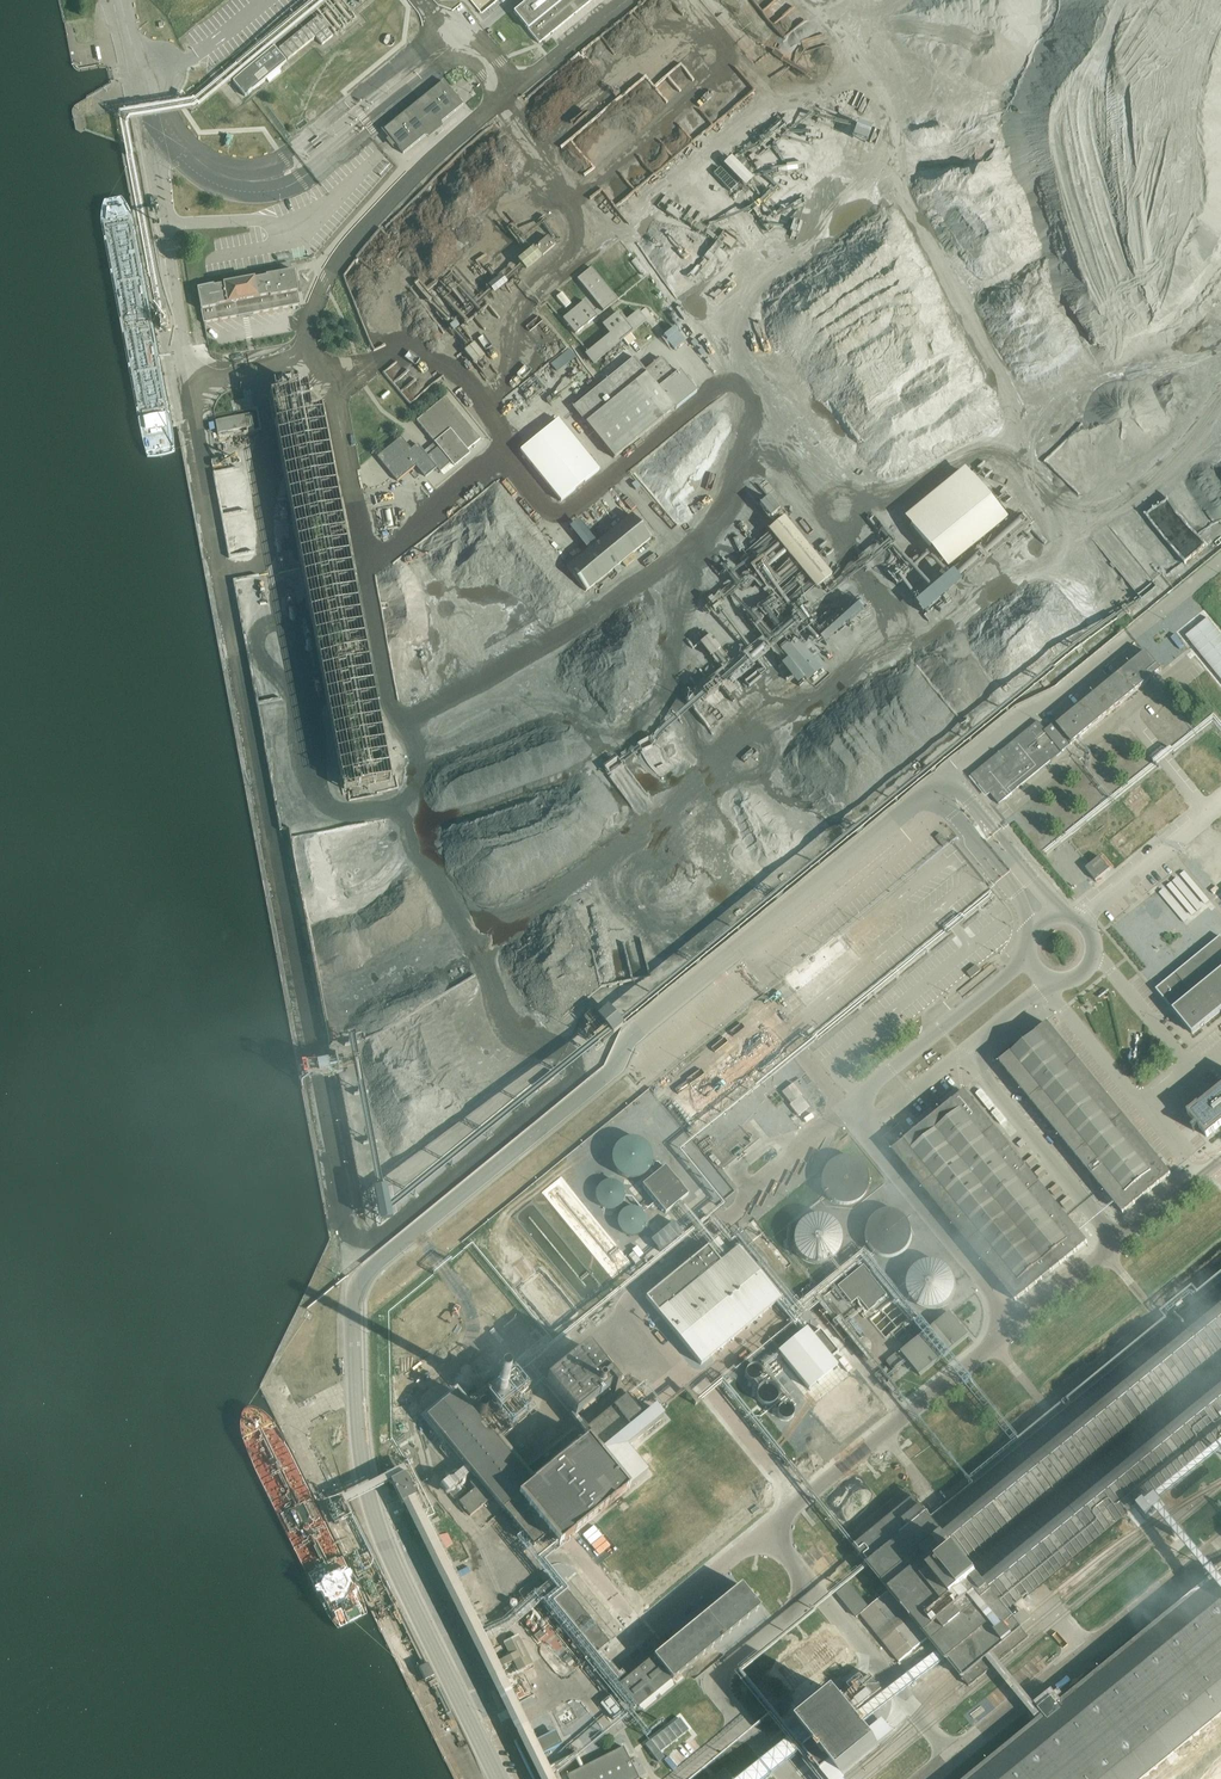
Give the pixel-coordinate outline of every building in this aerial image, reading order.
[(539,44),(593,0),(530,0),(514,13),(528,31),(528,30),(539,44)] [(288,60),(316,37),(323,45),(334,35),(318,16),(279,48),(288,60)] [(93,39),(93,35),(72,34),(71,48),(81,49),(81,39),(93,39)] [(286,62),(274,48),(233,82),(245,97),(286,62)] [(677,85),(684,95),(700,85),(693,75),(677,85)] [(385,130),(404,154),(464,106),(445,82),(385,130)] [(594,167),(641,128),(621,103),(573,141),(594,167)] [(331,155),(342,146),(337,140),(326,149),(331,155)] [(791,142),(704,206),(719,227),(758,198),(758,197),(806,162),(791,142)] [(687,241),(674,225),(653,242),(666,258),(687,241)] [(547,257),(560,246),(552,235),(539,245),(547,257)] [(537,246),(522,260),(531,270),(547,257),(537,246)] [(578,280),(604,312),(618,301),(592,268),(578,280)] [(198,290),(205,323),(301,306),(295,272),(198,290)] [(598,318),(585,302),(563,320),(576,335),(598,318)] [(586,353),(594,364),(648,320),(639,310),(627,319),(620,310),(603,324),(610,333),(586,353)] [(548,325),(539,335),(544,340),(553,330),(548,325)] [(478,342),(468,349),(478,363),(488,355),(478,342)] [(566,349),(570,359),(576,357),(572,347),(566,349)] [(680,372),(675,376),(661,360),(646,372),(635,359),(574,409),(615,459),(646,434),(697,392),(680,372)] [(729,393),(681,437),(705,463),(753,419),(729,393)] [(390,783),(322,415),(309,418),(304,394),(268,401),(340,791),(390,783)] [(401,438),(378,458),(395,478),(398,482),(416,467),(417,466),(426,478),(437,469),(441,473),(452,464),(455,467),(470,455),(470,454),(467,451),(481,440),(446,397),(417,421),(435,443),(435,444),(424,453),(418,445),(411,450),(401,438)] [(256,412),(218,419),(222,436),(260,429),(256,412)] [(600,471),(559,421),(520,452),(561,502),(600,471)] [(241,466),(217,470),(223,504),(241,501),(238,486),(244,485),(241,466)] [(1003,518),(961,467),(901,516),(943,567),(1003,518)] [(397,506),(383,506),(384,523),(398,522),(397,506)] [(226,513),(231,556),(259,552),(254,509),(226,513)] [(586,593),(619,566),(651,540),(632,516),(620,526),(576,560),(566,568),(586,593)] [(815,586),(830,574),(782,516),(768,527),(815,586)] [(957,581),(948,570),(912,600),(921,611),(957,581)] [(864,603),(823,635),(828,642),(870,609),(864,603)] [(760,607),(755,613),(764,620),(769,615),(760,607)] [(1170,638),(1178,648),(1215,619),(1206,609),(1170,638)] [(747,651),(757,661),(787,633),(777,623),(773,627),(747,651)] [(712,634),(702,643),(722,664),(731,656),(712,634)] [(822,666),(796,634),(781,647),(807,678),(822,666)] [(1162,669),(1173,660),(1156,639),(1144,648),(1162,669)] [(974,775),(999,805),(1076,742),(1161,671),(1146,652),(1048,734),(1038,722),(974,775)] [(1100,857),(1086,869),(1096,881),(1110,869),(1100,857)] [(1160,892),(1189,925),(1214,902),(1185,870),(1160,892)] [(551,921),(556,931),(569,923),(564,914),(551,921)] [(547,923),(535,933),(547,946),(555,939),(569,954),(576,947),(562,931),(558,935),(547,923)] [(1220,936),(1155,990),(1192,1035),(1220,1011),(1220,937),(1220,936)] [(785,978),(804,1001),(854,960),(835,937),(785,978)] [(638,986),(619,988),(620,999),(625,998),(625,993),(639,991),(638,986)] [(644,997),(621,1014),(628,1022),(651,1005),(644,997)] [(510,998),(454,1040),(487,1085),(535,1048),(529,1040),(535,1035),(536,1037),(543,1031),(536,1022),(531,1025),(510,998)] [(613,1005),(602,1014),(597,1008),(586,1017),(606,1042),(628,1024),(613,1005)] [(675,1100),(697,1127),(789,1052),(767,1025),(675,1100)] [(1048,1025),(1000,1064),(1123,1214),(1170,1175),(1048,1025)] [(748,1032),(737,1040),(740,1044),(751,1035),(748,1032)] [(448,1090),(467,1074),(455,1059),(435,1076),(448,1090)] [(452,1098),(457,1104),(483,1082),(477,1076),(452,1098)] [(1198,1105),(1188,1114),(1207,1137),(1220,1126),(1220,1088),(1199,1107),(1198,1105)] [(1077,1231),(1070,1223),(1018,1158),(995,1130),(988,1121),(972,1102),(965,1093),(944,1109),(937,1116),(921,1129),(910,1138),(893,1152),(1016,1302),(1087,1244),(1077,1231)] [(622,1174),(628,1177),(635,1178),(642,1176),(647,1173),(652,1167),(654,1161),(653,1154),(651,1147),(646,1142),(639,1139),(632,1138),(624,1140),(618,1145),(615,1151),(614,1158),(614,1164),(617,1170),(622,1174)] [(868,1186),(869,1181),(869,1177),(868,1172),(865,1168),(862,1164),(859,1161),(854,1158),(850,1157),(846,1156),(842,1156),(837,1157),(833,1159),(828,1162),(825,1166),(822,1171),(821,1175),(820,1180),(820,1185),(821,1189),(823,1193),(826,1197),(830,1201),(835,1203),(839,1205),(843,1205),(850,1205),(854,1203),(859,1201),(862,1198),(865,1194),(867,1190),(868,1186)] [(666,1167),(643,1186),(650,1196),(666,1215),(689,1196),(673,1177),(666,1167)] [(684,1179),(693,1191),(705,1182),(696,1170),(684,1179)] [(1049,1190),(1055,1197),(1062,1191),(1057,1184),(1049,1190)] [(1073,1203),(1068,1197),(1060,1203),(1065,1210),(1073,1203)] [(375,1224),(385,1221),(381,1205),(372,1207),(375,1224)] [(623,1231),(627,1234),(633,1235),(639,1234),(644,1230),(647,1225),(647,1219),(645,1214),(641,1210),(637,1208),(631,1208),(626,1209),(622,1212),(620,1217),(619,1222),(620,1227),(623,1231)] [(910,1237),(911,1233),(910,1228),(909,1223),(907,1220),(904,1216),(901,1213),(897,1210),(892,1209),(888,1208),(884,1208),(878,1210),(875,1211),(870,1214),(867,1218),(864,1222),(862,1227),(862,1232),(862,1236),(863,1242),(865,1245),(869,1250),(872,1253),(876,1255),(881,1257),(885,1257),(889,1257),(896,1256),(900,1253),(903,1250),(906,1247),(909,1242),(910,1237)] [(840,1248),(840,1243),(840,1239),(839,1234),(836,1230),(833,1227),(831,1225),(827,1223),(823,1221),(818,1220),(814,1220),(810,1221),(805,1224),(802,1227),(799,1230),(796,1234),(795,1238),(794,1243),(795,1248),(796,1252),(798,1256),(801,1260),(804,1262),(809,1265),(811,1266),(816,1267),(820,1266),(826,1265),(829,1263),(833,1261),(836,1257),(839,1253),(840,1248)] [(639,1244),(634,1248),(641,1257),(646,1253),(639,1244)] [(646,1298),(659,1314),(721,1263),(708,1247),(646,1298)] [(739,1249),(668,1307),(710,1359),(781,1300),(739,1249)] [(952,1290),(953,1285),(952,1281),(951,1277),(949,1273),(947,1270),(943,1267),(939,1264),(936,1263),(931,1262),(927,1263),(922,1264),(918,1266),(914,1269),(911,1272),(909,1276),(907,1281),(907,1285),(907,1289),(908,1293),(910,1297),(913,1301),(916,1304),(920,1306),(924,1307),(928,1308),(932,1308),(937,1307),(942,1305),(945,1302),(948,1299),(951,1295),(952,1290)] [(1167,1321),(1160,1327),(1113,1366),(1056,1412),(1049,1418),(946,1503),(931,1515),(928,1517),(920,1507),(907,1490),(848,1538),(866,1560),(869,1564),(891,1591),(881,1599),(877,1602),(871,1607),(869,1609),(865,1612),(861,1615),(889,1650),(893,1655),(900,1663),(904,1660),(916,1650),(930,1638),(948,1661),(954,1668),(957,1671),(959,1674),(965,1681),(967,1684),(970,1687),(1029,1639),(1026,1635),(1021,1629),(1013,1620),(1011,1617),(1009,1615),(1007,1612),(1015,1605),(1044,1581),(1128,1513),(1134,1509),(1220,1437),(1220,1277),(1167,1321)] [(951,1314),(902,1354),(921,1377),(969,1337),(951,1314)] [(521,1351),(533,1341),(515,1319),(503,1329),(521,1351)] [(779,1322),(768,1331),(772,1336),(783,1327),(779,1322)] [(809,1389),(837,1367),(831,1359),(838,1353),(820,1330),(813,1336),(807,1329),(778,1352),(809,1389)] [(755,1336),(743,1346),(748,1351),(759,1342),(755,1336)] [(503,1344),(469,1368),(502,1416),(538,1391),(521,1367),(514,1371),(506,1360),(511,1356),(503,1344)] [(596,1358),(588,1349),(546,1383),(576,1420),(612,1390),(615,1394),(620,1390),(616,1385),(617,1384),(609,1375),(609,1376),(595,1359),(596,1358)] [(899,1352),(888,1359),(894,1369),(906,1362),(899,1352)] [(737,1353),(723,1360),(727,1367),(741,1359),(737,1353)] [(654,1385),(665,1374),(660,1368),(648,1379),(654,1385)] [(457,1394),(427,1418),(443,1437),(435,1444),(448,1459),(453,1454),(446,1445),(448,1443),(477,1479),(471,1484),(475,1490),(459,1503),(470,1516),(471,1517),(482,1508),(493,1498),(495,1500),(502,1509),(503,1511),(504,1511),(505,1511),(534,1547),(537,1545),(544,1539),(549,1535),(557,1544),(559,1547),(564,1544),(571,1538),(573,1536),(596,1517),(628,1491),(647,1475),(626,1449),(664,1418),(656,1408),(647,1415),(635,1402),(631,1405),(627,1400),(588,1432),(592,1437),(543,1477),(541,1479),(533,1486),(523,1474),(532,1467),(534,1465),(553,1450),(552,1448),(548,1444),(558,1436),(551,1428),(534,1442),(524,1450),(522,1452),(503,1429),(493,1437),(482,1424),(470,1409),(466,1405),(457,1394)] [(525,1404),(507,1410),(512,1424),(530,1418),(525,1404)] [(398,1479),(391,1483),(402,1505),(407,1503),(410,1510),(414,1508),(418,1506),(415,1499),(416,1498),(405,1476),(398,1479)] [(1152,1519),(1170,1504),(1163,1495),(1153,1503),(1150,1500),(1142,1508),(1152,1519)] [(441,1533),(445,1547),(455,1543),(450,1530),(441,1533)] [(536,1594),(589,1660),(609,1643),(555,1578),(536,1594)] [(1220,1715),(1220,1578),(1043,1724),(976,1778),(1143,1778),(1220,1715)] [(865,1612),(864,1611),(869,1608),(850,1585),(838,1595),(857,1618),(861,1615),(865,1612)] [(741,1586),(664,1650),(619,1687),(638,1710),(760,1609),(741,1586)] [(514,1662),(519,1672),(533,1665),(519,1637),(505,1644),(511,1656),(499,1662),(502,1667),(514,1662)] [(854,1680),(859,1693),(880,1686),(876,1676),(868,1678),(867,1676),(854,1680)] [(839,1695),(802,1725),(841,1773),(843,1775),(850,1770),(880,1745),(869,1732),(839,1695)] [(611,1696),(601,1704),(615,1721),(625,1712),(611,1696)] [(883,1721),(869,1732),(880,1745),(893,1735),(883,1721)] [(589,1747),(604,1734),(599,1729),(585,1742),(589,1747)] [(514,1743),(531,1778),(549,1778),(545,1773),(543,1769),(541,1765),(536,1754),(539,1752),(540,1755),(559,1745),(553,1732),(534,1742),(537,1748),(533,1749),(530,1744),(528,1740),(527,1737),(519,1740),(514,1743)] [(629,1761),(621,1747),(582,1767),(579,1769),(565,1776),(567,1778),(636,1778),(638,1778),(631,1764),(635,1762),(632,1756),(630,1757),(631,1760),(629,1761)] [(799,1751),(789,1761),(801,1773),(811,1763),(799,1751)] [(664,1758),(672,1771),(680,1766),(672,1754),(664,1758)] [(641,1758),(636,1761),(640,1771),(646,1769),(641,1758)]
